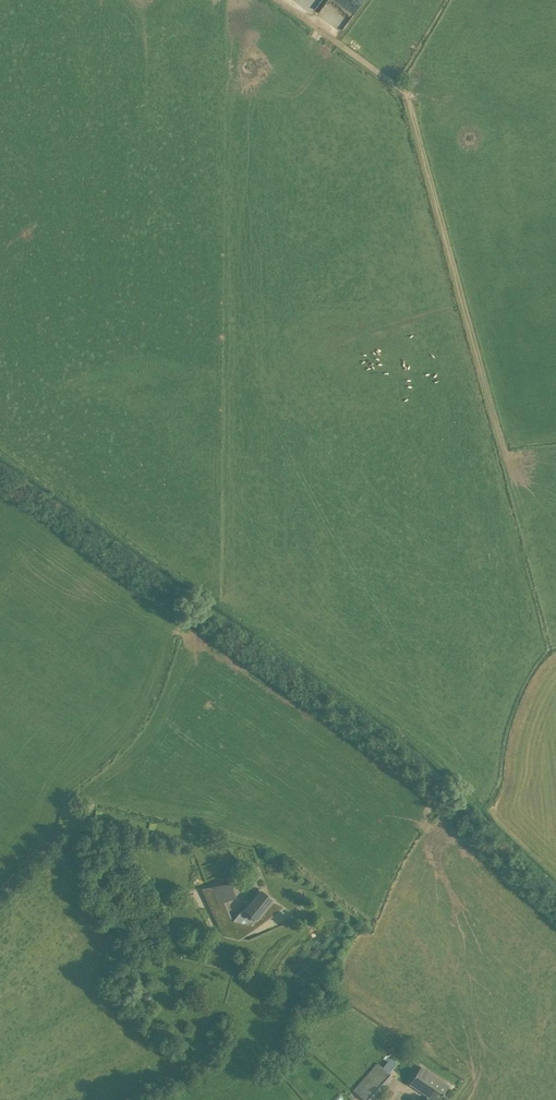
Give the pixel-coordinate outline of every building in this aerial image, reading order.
[(260,846),(258,860),(269,861),(271,848),(260,846)] [(212,906),(224,901),(235,898),(229,883),(212,887),(210,887),(205,888),(212,906)] [(270,903),(272,901),(258,889),(252,897),(254,899),(252,902),(250,899),(232,921),(256,926),(280,906),(270,903)] [(150,953),(144,958),(149,965),(155,960),(150,953)] [(395,1079),(389,1074),(397,1064),(391,1058),(382,1068),(377,1063),(353,1090),(364,1099),(373,1099),(385,1087),(387,1088),(395,1079)] [(427,1096),(425,1099),(439,1099),(448,1086),(420,1067),(409,1084),(427,1096)]
